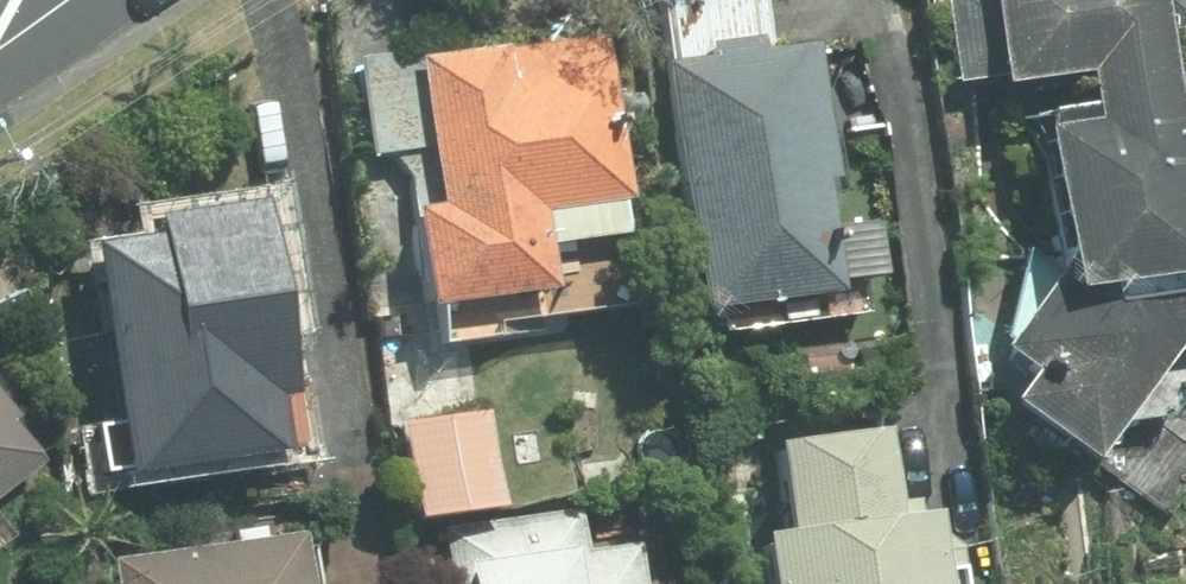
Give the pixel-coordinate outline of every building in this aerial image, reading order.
[(758,0),(653,0),(663,64),(648,67),(682,315),(821,297),(820,288),(864,282),(856,225),(812,232),(806,184),(822,183),(803,45),(765,50),(758,0)] [(1141,22),(1185,17),(1185,11),(1185,0),(933,0),(944,85),(978,82),(979,91),(1065,80),(1070,127),(1018,135),(1035,283),(980,354),(1010,377),(989,407),(1068,468),(1158,350),(1185,347),(1185,76),(1147,80),(1141,22)] [(591,38),(401,62),(419,209),(393,212),(405,312),(418,310),(423,349),(535,335),(525,249),(606,240),(601,205),(611,203),(591,38)] [(102,482),(264,459),(256,406),(273,403),(244,206),(135,221),(138,241),(69,251),(102,482)] [(475,413),(390,424),(402,523),(489,512),(475,413)] [(30,466),(0,429),(0,490),(30,466)] [(913,520),(876,524),(865,436),(755,452),(766,538),(739,541),(744,583),(922,583),(913,520)] [(620,483),(616,458),(579,464),(583,489),(620,483)] [(627,548),(574,554),(570,513),(433,530),(440,583),(631,583),(627,548)] [(275,541),(89,566),(91,583),(281,583),(275,541)]
